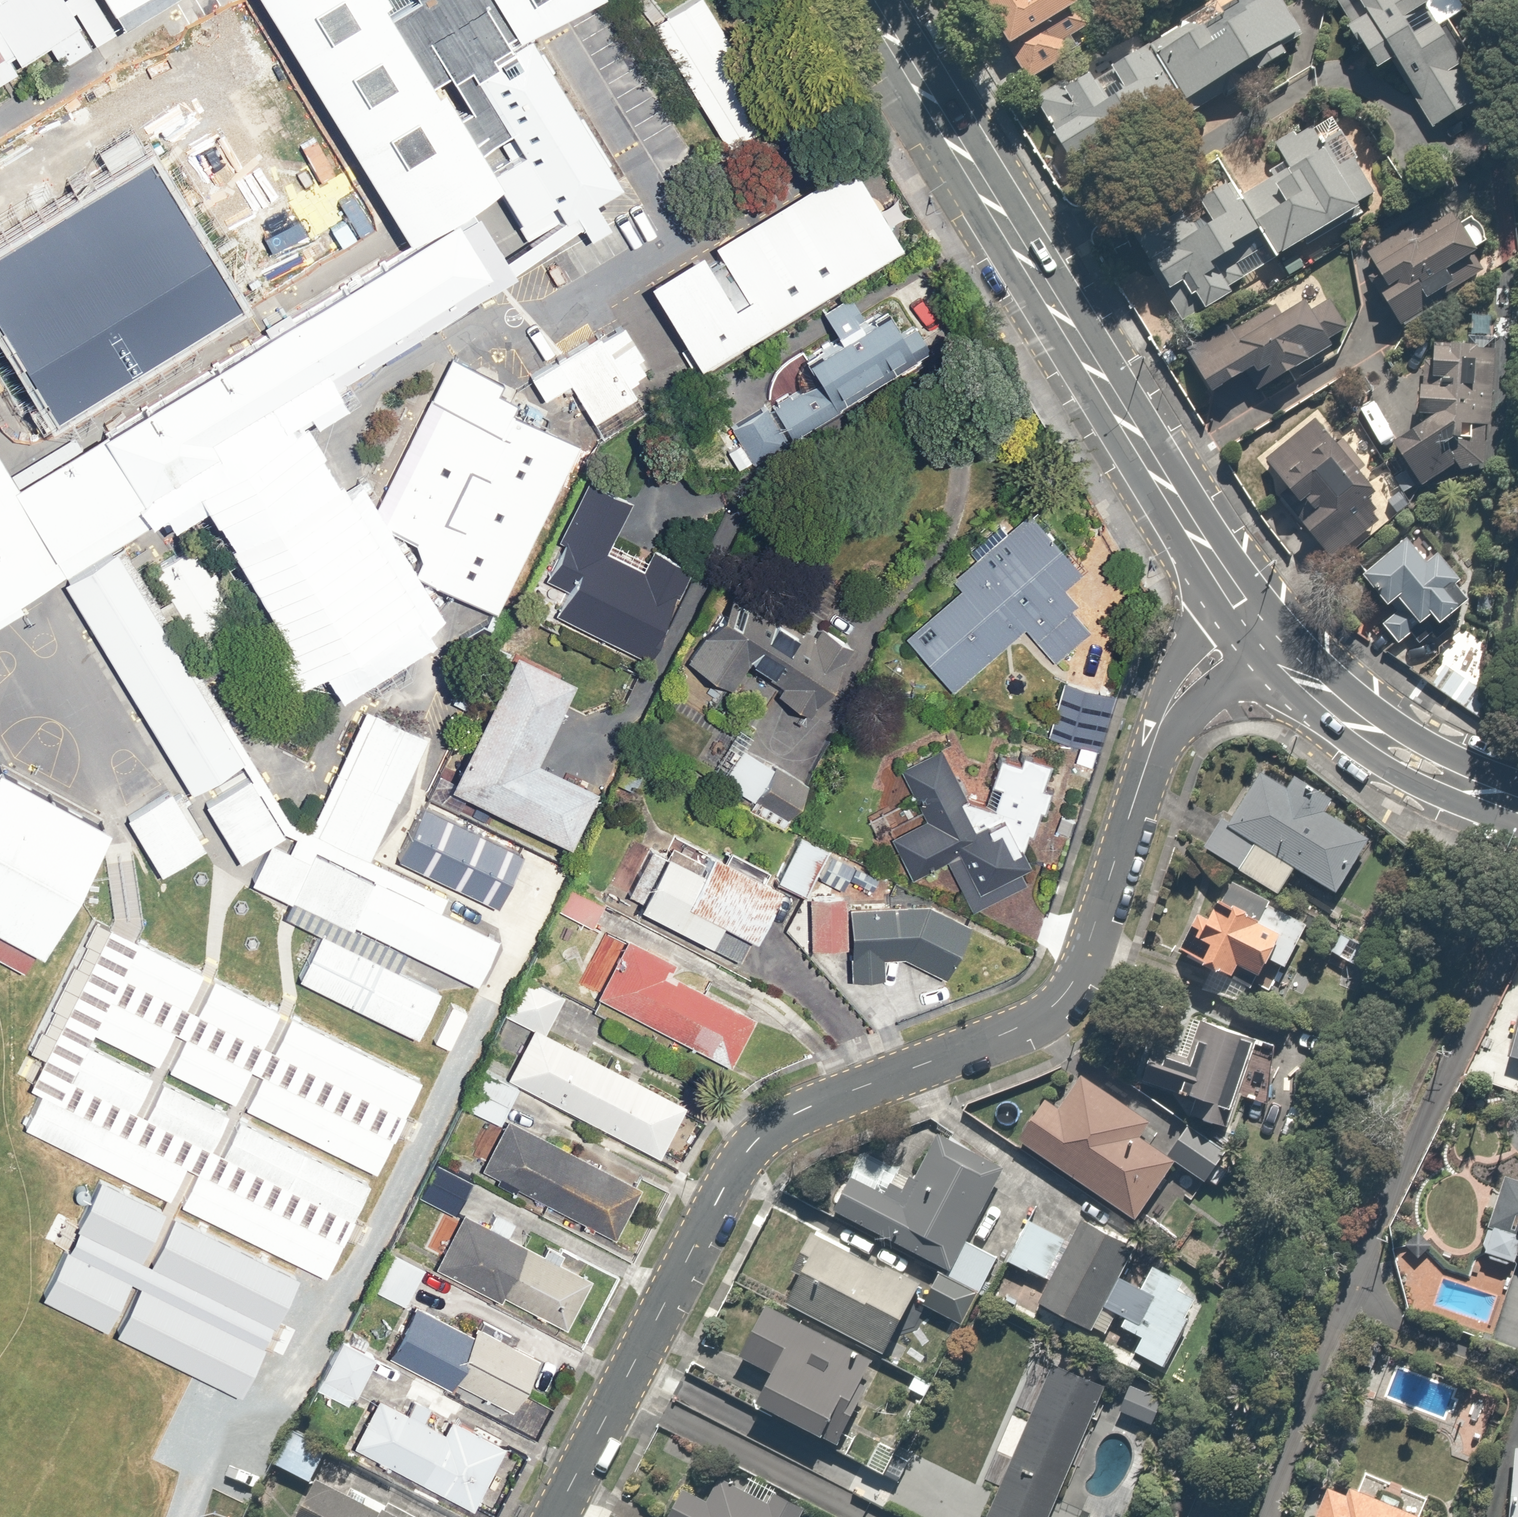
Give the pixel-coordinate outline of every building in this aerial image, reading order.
[(66,29),(49,0),(0,0),(0,68),(66,29)] [(162,0),(104,0),(120,26),(162,0)] [(369,222),(368,249),(434,211),(485,200),(514,255),(595,208),(509,56),(493,66),(486,54),(586,11),(580,0),(386,0),(395,15),(379,26),(363,0),(231,0),(369,222)] [(1031,75),(1069,52),(1064,43),(1101,22),(1088,0),(987,0),(1031,75)] [(1178,101),(1185,97),(1196,118),(1235,97),(1228,85),(1272,61),(1276,69),(1299,56),(1295,48),(1309,41),(1286,0),(1271,0),(1249,13),(1254,22),(1232,33),(1239,45),(1220,56),(1202,24),(1151,53),(1178,101)] [(1370,22),(1356,30),(1385,80),(1401,71),(1436,132),(1487,102),(1446,30),(1470,16),(1461,0),(1357,0),(1370,22)] [(1178,101),(1151,53),(1119,70),(1128,87),(1104,100),(1092,78),(1040,106),(1070,160),(1178,101)] [(1241,197),(1266,237),(1281,264),(1367,216),(1361,206),(1377,197),(1331,116),(1280,145),(1288,159),(1271,169),(1275,177),(1241,197)] [(824,160),(625,276),(678,366),(877,249),(824,160)] [(1266,237),(1241,197),(1233,183),(1202,200),(1217,227),(1200,236),(1188,213),(1141,240),(1170,292),(1194,278),(1213,312),(1232,301),(1223,286),(1242,275),(1239,270),(1254,261),(1247,248),(1266,237)] [(434,211),(368,249),(0,484),(0,607),(41,582),(97,543),(188,488),(322,692),(393,646),(261,424),(493,284),(434,211)] [(1420,221),(1370,254),(1399,297),(1388,305),(1404,329),(1493,270),(1457,217),(1430,236),(1420,221)] [(893,365),(855,302),(771,351),(789,381),(705,430),(725,463),(893,365)] [(1268,306),(1188,355),(1209,389),(1188,402),(1219,453),(1377,355),(1357,322),(1346,329),(1332,305),(1314,316),(1306,303),(1277,321),(1268,306)] [(622,329),(529,382),(542,406),(570,391),(600,443),(652,412),(630,377),(647,367),(622,329)] [(1501,347),(1439,345),(1437,386),(1425,385),(1423,418),(1436,419),(1398,447),(1427,484),(1455,463),(1461,471),(1497,473),(1501,347)] [(417,582),(493,619),(572,457),(509,427),(523,397),(464,370),(387,539),(428,558),(417,582)] [(1321,423),(1267,461),(1301,508),(1311,500),(1322,515),(1304,528),(1325,558),(1386,515),(1321,423)] [(641,570),(602,547),(632,496),(602,478),(547,573),(567,584),(557,601),(648,655),(703,562),(660,537),(641,570)] [(961,590),(900,642),(912,656),(919,650),(948,684),(1020,623),(1054,664),(1096,629),(1063,590),(1085,572),(1030,507),(1007,526),(1000,518),(942,567),(961,590)] [(231,765),(97,543),(41,582),(173,801),(231,765)] [(1411,545),(1365,581),(1391,613),(1402,605),(1422,630),(1437,619),(1446,629),(1465,614),(1455,601),(1468,591),(1442,557),(1428,568),(1411,545)] [(736,578),(684,666),(727,691),(744,664),(780,685),(774,694),(816,719),(857,650),(736,578)] [(574,683),(513,653),(445,791),(567,850),(595,791),(536,762),(574,683)] [(1064,681),(1047,734),(1079,744),(1074,761),(1095,768),(1111,717),(1085,709),(1091,690),(1064,681)] [(262,823),(260,827),(232,780),(184,807),(219,867),(249,850),(232,884),(450,990),(480,929),(475,927),(496,880),(450,859),(430,904),(342,862),(400,736),(347,712),(289,836),(262,823)] [(945,856),(972,913),(1035,883),(1022,854),(1045,793),(1038,791),(1046,766),(1023,759),(1020,765),(998,759),(990,784),(1002,788),(996,808),(964,798),(940,745),(897,765),(923,821),(890,836),(908,874),(945,856)] [(775,768),(738,746),(716,783),(753,805),(775,768)] [(40,948),(104,820),(0,768),(0,928),(40,948)] [(1221,815),(1201,850),(1281,896),(1296,870),(1342,897),(1374,841),(1261,776),(1234,823),(1221,815)] [(104,820),(135,873),(174,849),(143,797),(104,820)] [(820,842),(796,833),(776,885),(799,894),(820,842)] [(665,853),(635,907),(714,950),(728,925),(756,940),(781,893),(712,856),(702,873),(665,853)] [(1273,905),(1231,883),(1211,922),(1199,916),(1178,955),(1230,983),(1240,965),(1264,978),(1284,942),(1260,929),(1273,905)] [(848,898),(811,897),(811,953),(848,953),(848,908),(848,898)] [(881,959),(910,959),(943,976),(966,930),(925,908),(848,908),(848,953),(848,982),(881,982),(881,959)] [(294,936),(271,977),(390,1040),(412,999),(294,936)] [(627,938),(596,998),(720,1062),(744,1016),(666,976),(674,962),(627,938)] [(536,1032),(545,1037),(567,996),(523,973),(501,1014),(536,1032)] [(1267,1047),(1208,1024),(1192,1068),(1159,1055),(1153,1071),(1191,1086),(1186,1100),(1240,1120),(1267,1047)] [(536,1032),(510,1081),(661,1161),(687,1113),(545,1037),(536,1032)] [(497,1125),(516,1091),(483,1072),(464,1106),(497,1125)] [(1052,1089),(1016,1141),(1139,1226),(1177,1170),(1210,1193),(1234,1159),(1191,1130),(1171,1159),(1144,1141),(1155,1124),(1085,1077),(1069,1101),(1052,1089)] [(506,1119),(478,1172),(616,1244),(643,1192),(506,1119)] [(1005,1173),(940,1139),(912,1194),(887,1181),(879,1196),(851,1181),(834,1214),(942,1269),(924,1303),(968,1326),(1000,1265),(966,1247),(1005,1173)] [(1517,1155),(1501,1201),(1489,1232),(1517,1243),(1517,1155)] [(453,1220),(471,1182),(435,1165),(417,1202),(453,1220)] [(487,1228),(466,1217),(460,1228),(448,1222),(434,1249),(446,1255),(436,1274),(500,1307),(504,1299),(564,1331),(590,1281),(511,1240),(521,1221),(497,1209),(487,1228)] [(1069,1244),(1029,1219),(1007,1256),(1049,1282),(1035,1305),(1089,1338),(1106,1310),(1127,1323),(1123,1328),(1143,1340),(1134,1354),(1164,1373),(1207,1303),(1152,1269),(1137,1294),(1122,1285),(1138,1259),(1081,1225),(1069,1244)] [(920,1283),(814,1228),(793,1268),(807,1275),(790,1307),(882,1356),(920,1283)] [(407,1308),(430,1266),(394,1247),(371,1289),(407,1308)] [(458,1382),(520,1415),(548,1361),(478,1324),(472,1335),(417,1306),(388,1359),(452,1393),(458,1382)] [(774,1378),(757,1411),(825,1444),(844,1406),(857,1413),(881,1364),(769,1309),(743,1363),(774,1378)] [(379,1355),(341,1336),(312,1392),(349,1411),(379,1355)] [(1094,1414),(1106,1419),(1112,1405),(1100,1401),(1105,1389),(1048,1366),(987,1516),(1052,1516),(1094,1414)] [(1171,1402),(1132,1384),(1116,1418),(1155,1436),(1171,1402)] [(390,1475),(395,1467),(481,1511),(512,1450),(452,1419),(444,1435),(426,1426),(434,1410),(412,1398),(405,1413),(374,1397),(350,1444),(346,1452),(390,1475)] [(338,1438),(307,1419),(278,1467),(309,1486),(338,1438)] [(671,1516),(802,1516),(808,1506),(750,1475),(744,1486),(723,1475),(707,1505),(684,1492),(671,1516)] [(297,1516),(390,1516),(316,1480),(297,1516)] [(1359,1487),(1353,1501),(1331,1491),(1319,1516),(1422,1516),(1359,1487)]
